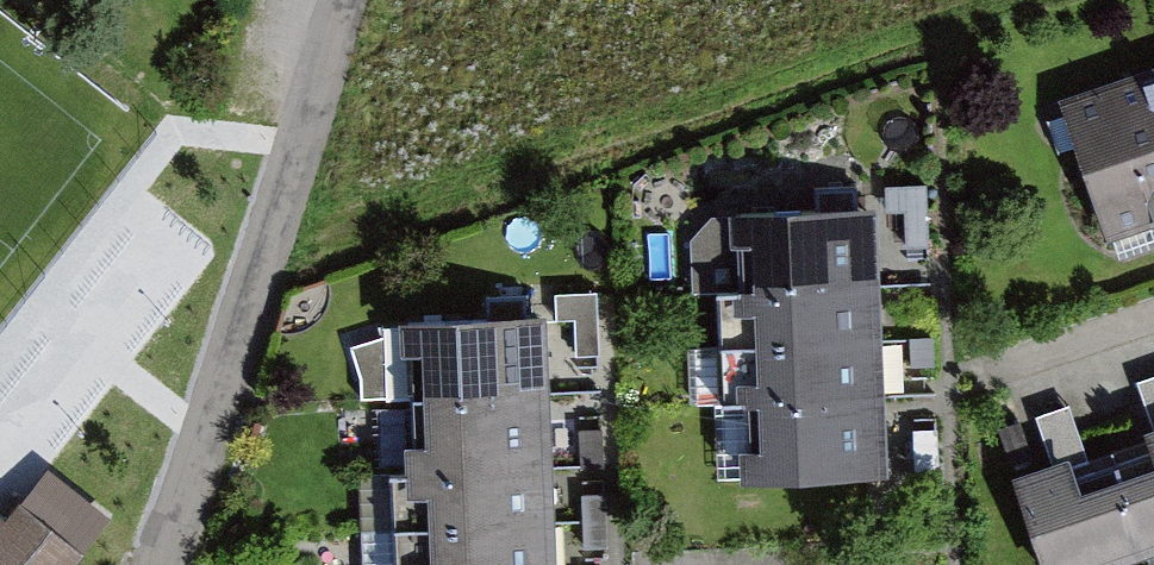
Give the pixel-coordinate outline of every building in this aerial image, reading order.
[(1058,105),(1107,246),(1153,230),(1153,72),(1058,105)] [(881,288),(878,211),(715,219),(691,242),(694,296),(716,294),(881,288)] [(881,288),(716,294),(718,349),(884,343),(881,288)] [(361,402),(403,401),(550,395),(547,321),(399,326),(399,338),(384,338),(350,349),(360,380),(361,402)] [(884,343),(718,349),(695,350),(697,407),(740,405),(886,399),(884,343)] [(554,469),(550,395),(403,401),(405,474),(554,469)] [(886,399),(740,405),(743,488),(889,483),(886,399)] [(1041,564),(1132,564),(1153,557),(1153,432),(1143,436),(1149,454),(1074,480),(1067,463),(1012,482),(1041,564)] [(554,469),(405,474),(389,475),(391,531),(555,524),(554,469)] [(86,557),(19,504),(4,523),(0,520),(0,564),(80,564),(86,557)] [(391,531),(361,533),(363,564),(557,564),(555,524),(391,531)]
